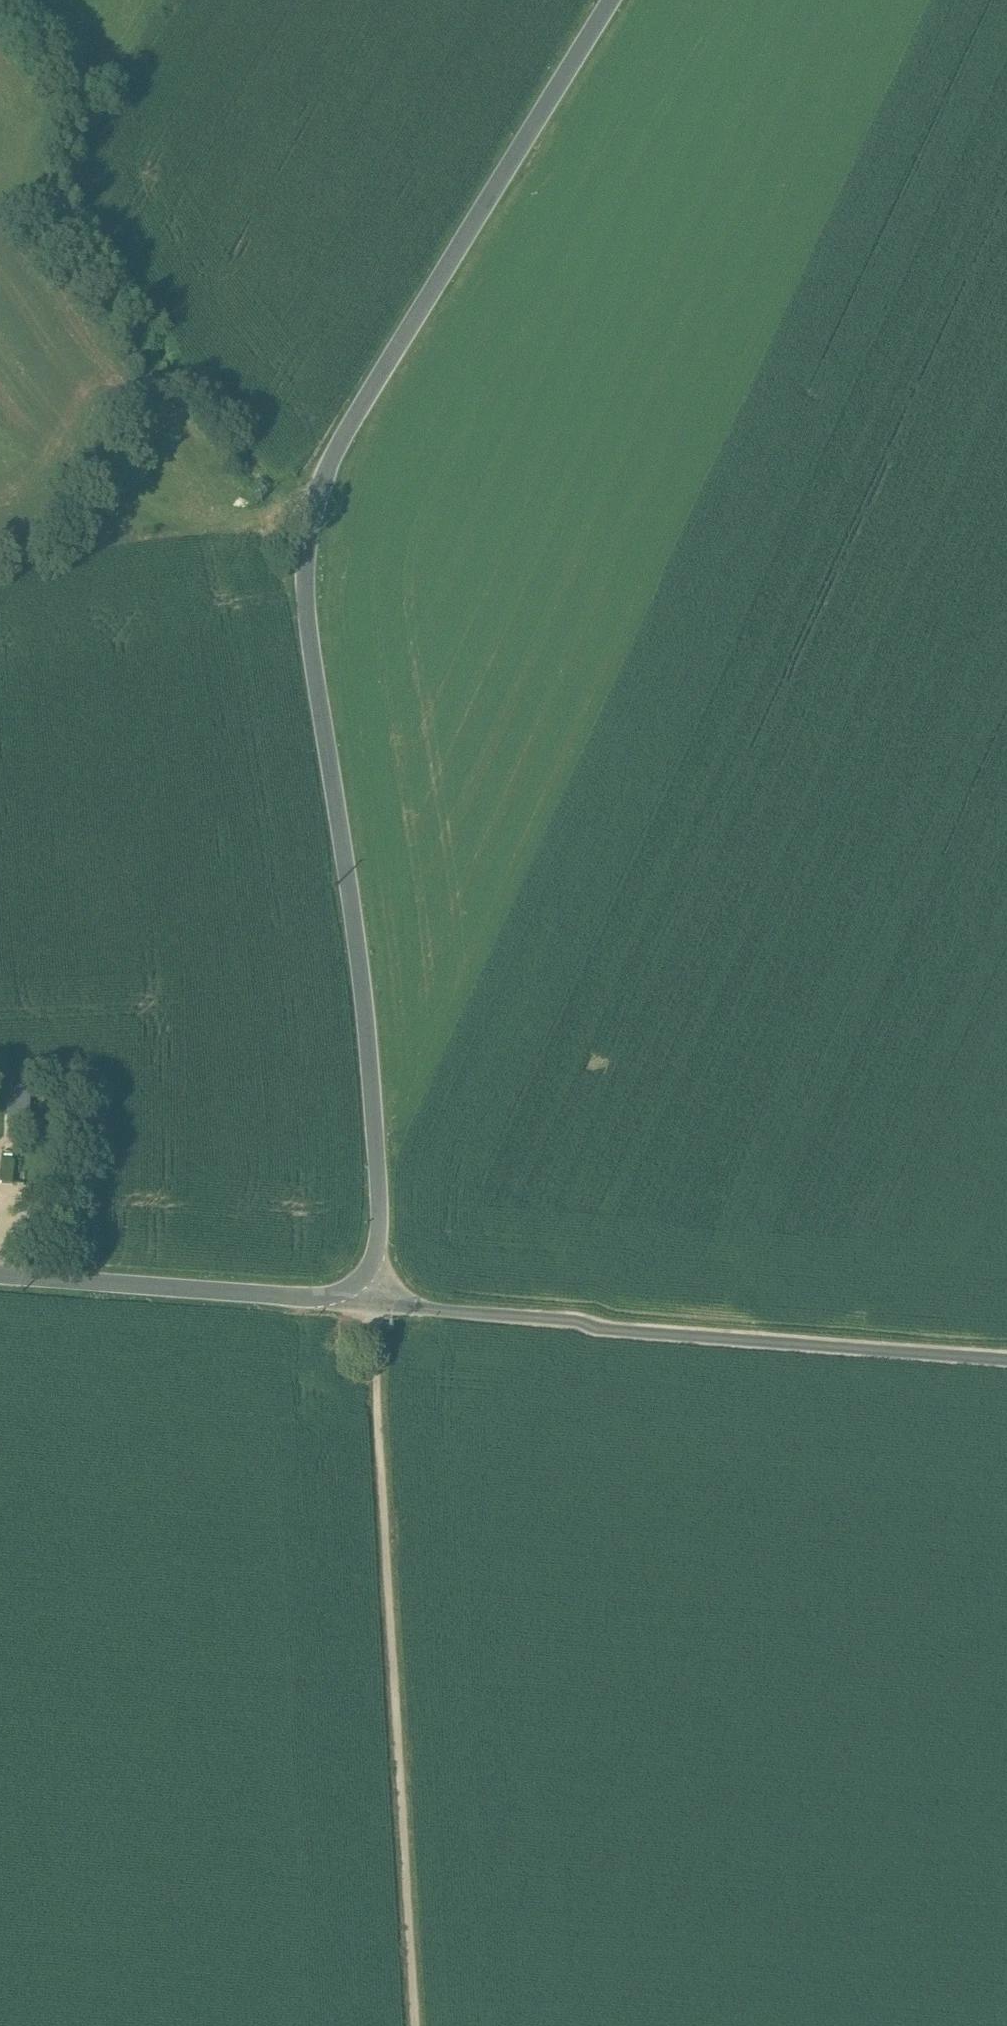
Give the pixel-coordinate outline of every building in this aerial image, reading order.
[(31,1125),(32,1089),(10,1089),(9,1124),(31,1125)] [(14,1158),(2,1157),(0,1180),(12,1181),(14,1158)]
